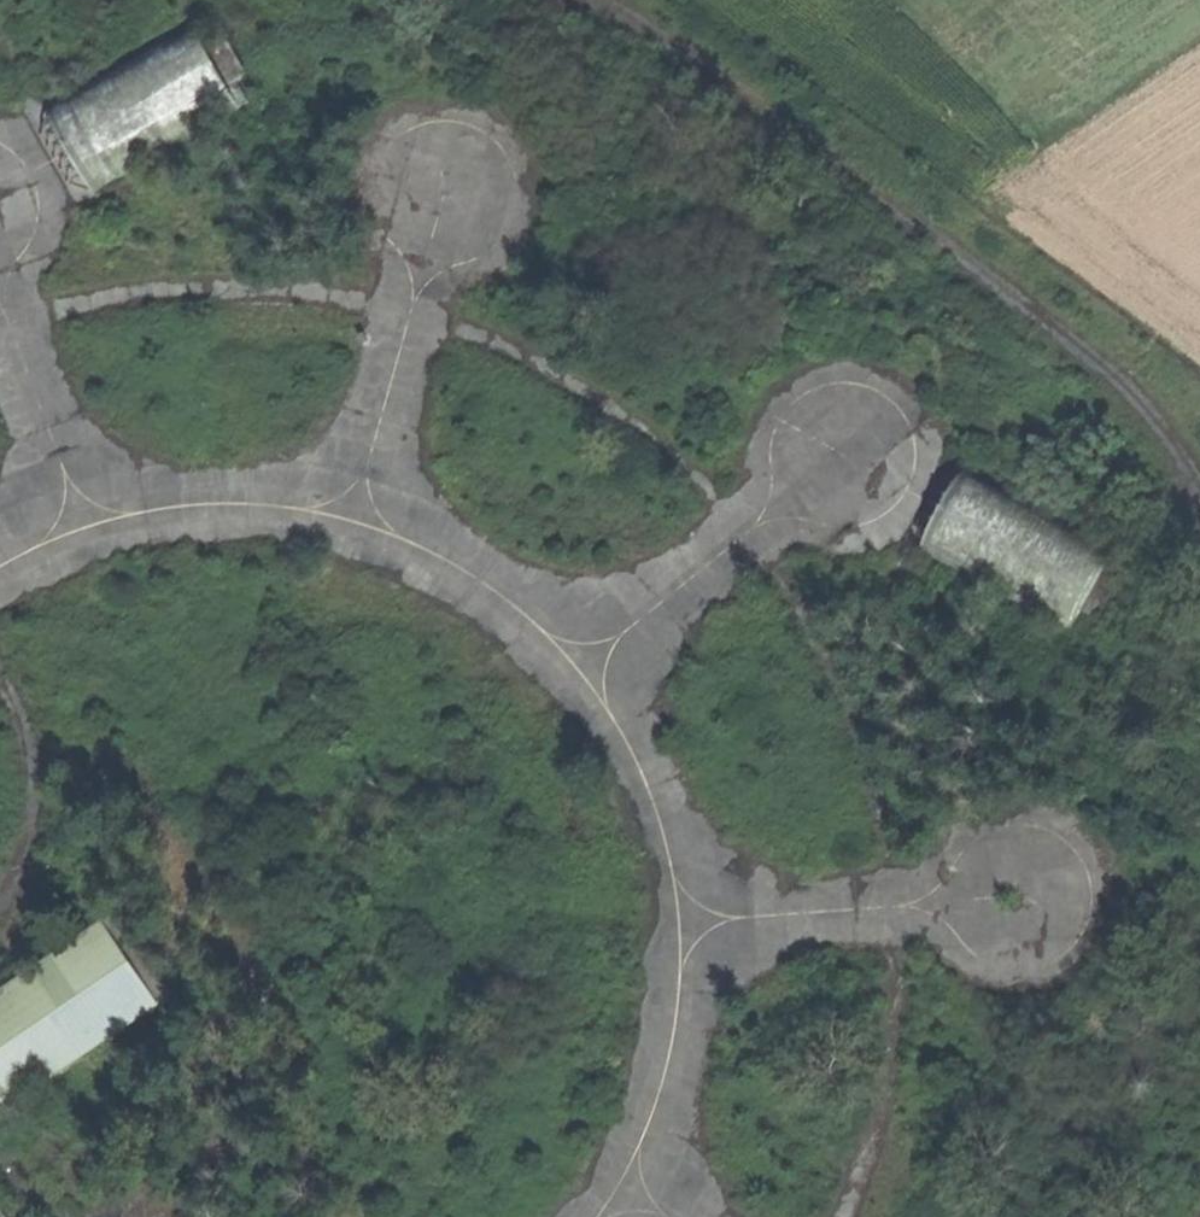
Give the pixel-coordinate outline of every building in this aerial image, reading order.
[(95,192),(244,112),(199,29),(51,108),(95,192)] [(927,550),(1073,630),(1116,552),(970,473),(927,550)] [(123,915),(109,924),(166,1009),(180,1000),(123,915)] [(11,1114),(166,1009),(109,924),(0,998),(0,1098),(11,1114)] [(0,1098),(0,1121),(11,1114),(0,1098)] [(0,1199),(0,1216),(12,1216),(0,1199)]
